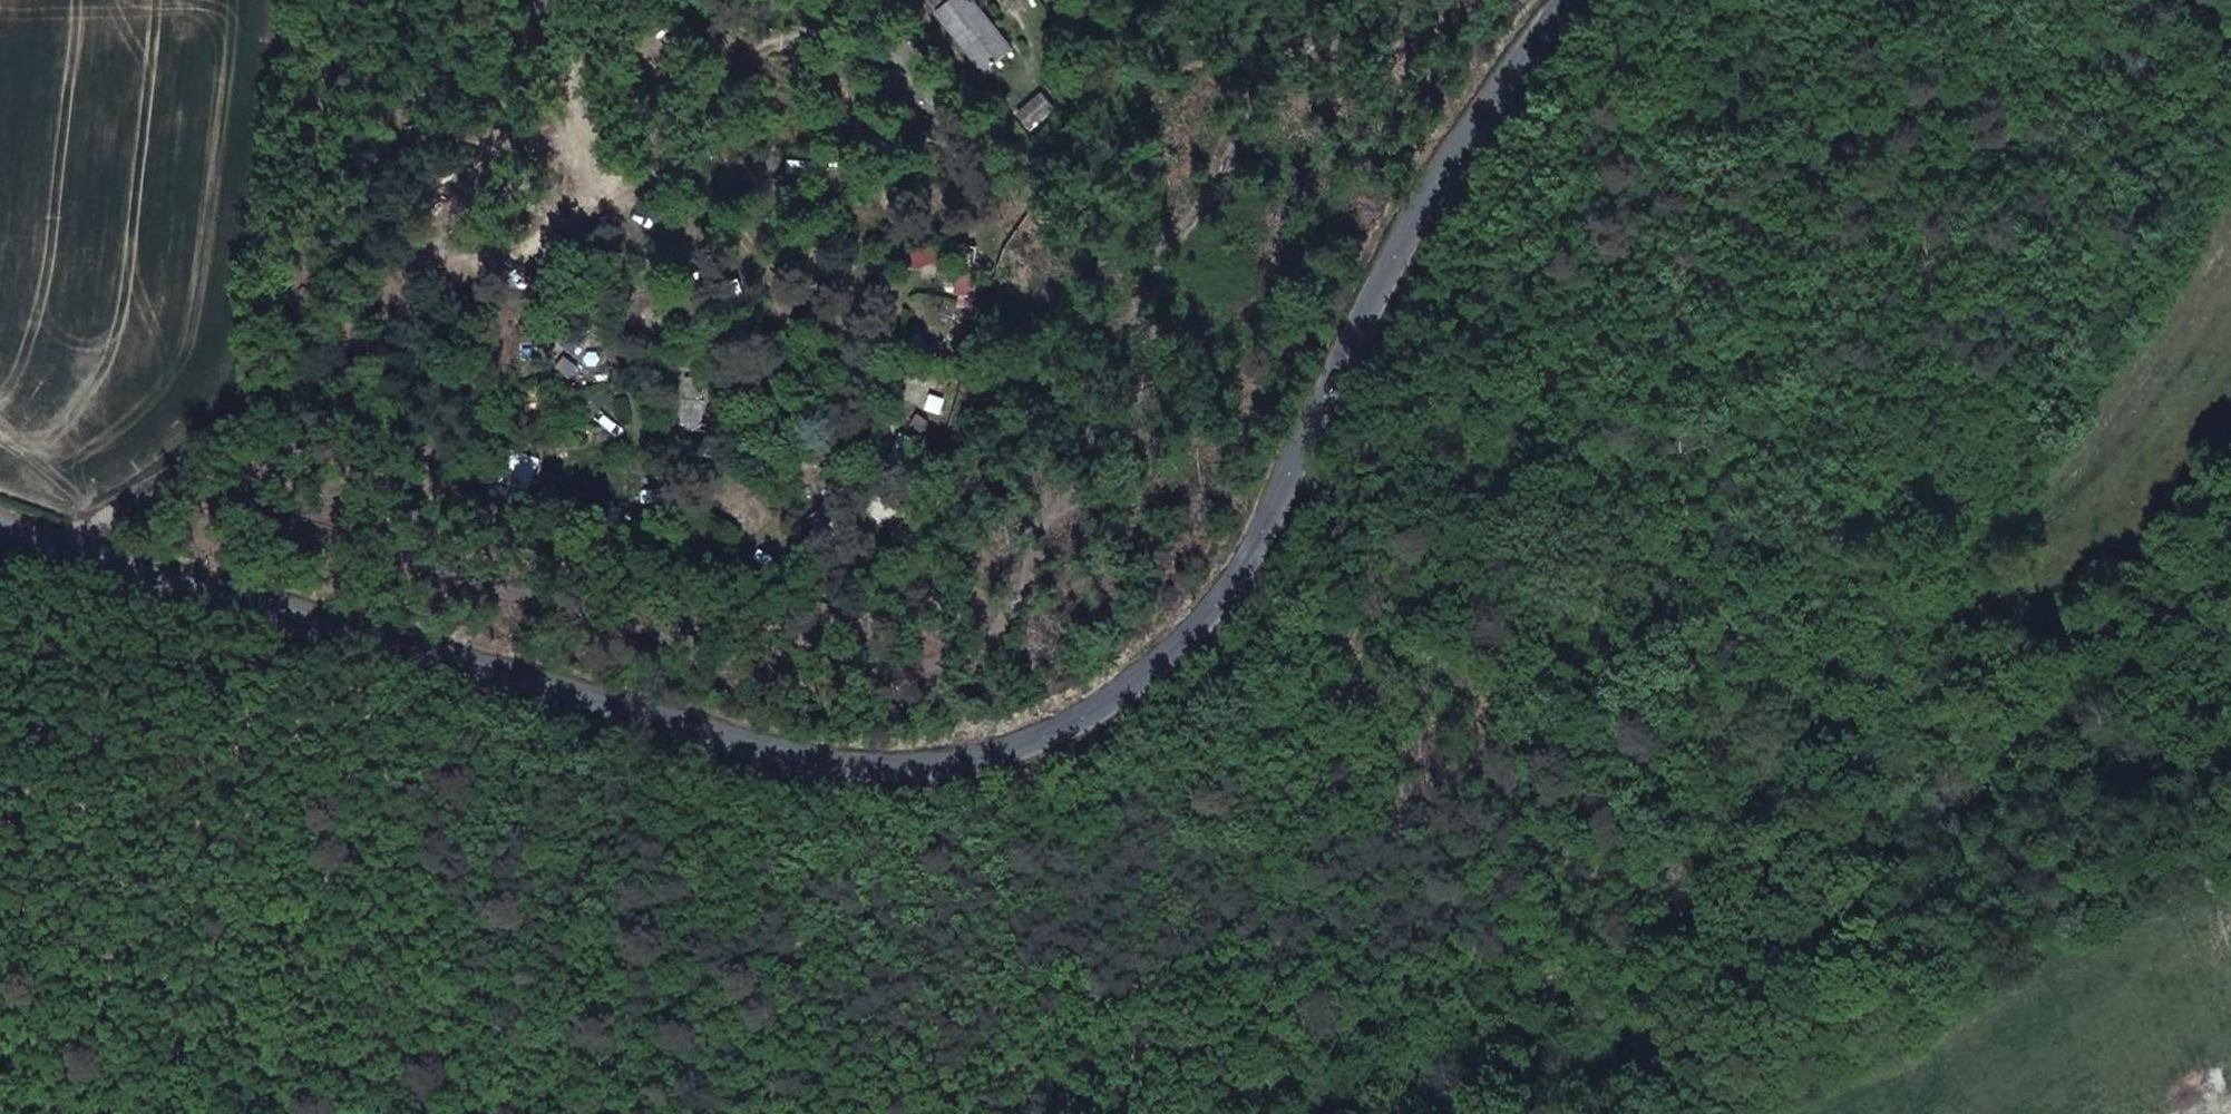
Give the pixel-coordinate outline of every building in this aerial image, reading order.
[(971,0),(925,0),(984,72),(1011,50),(971,0)]
